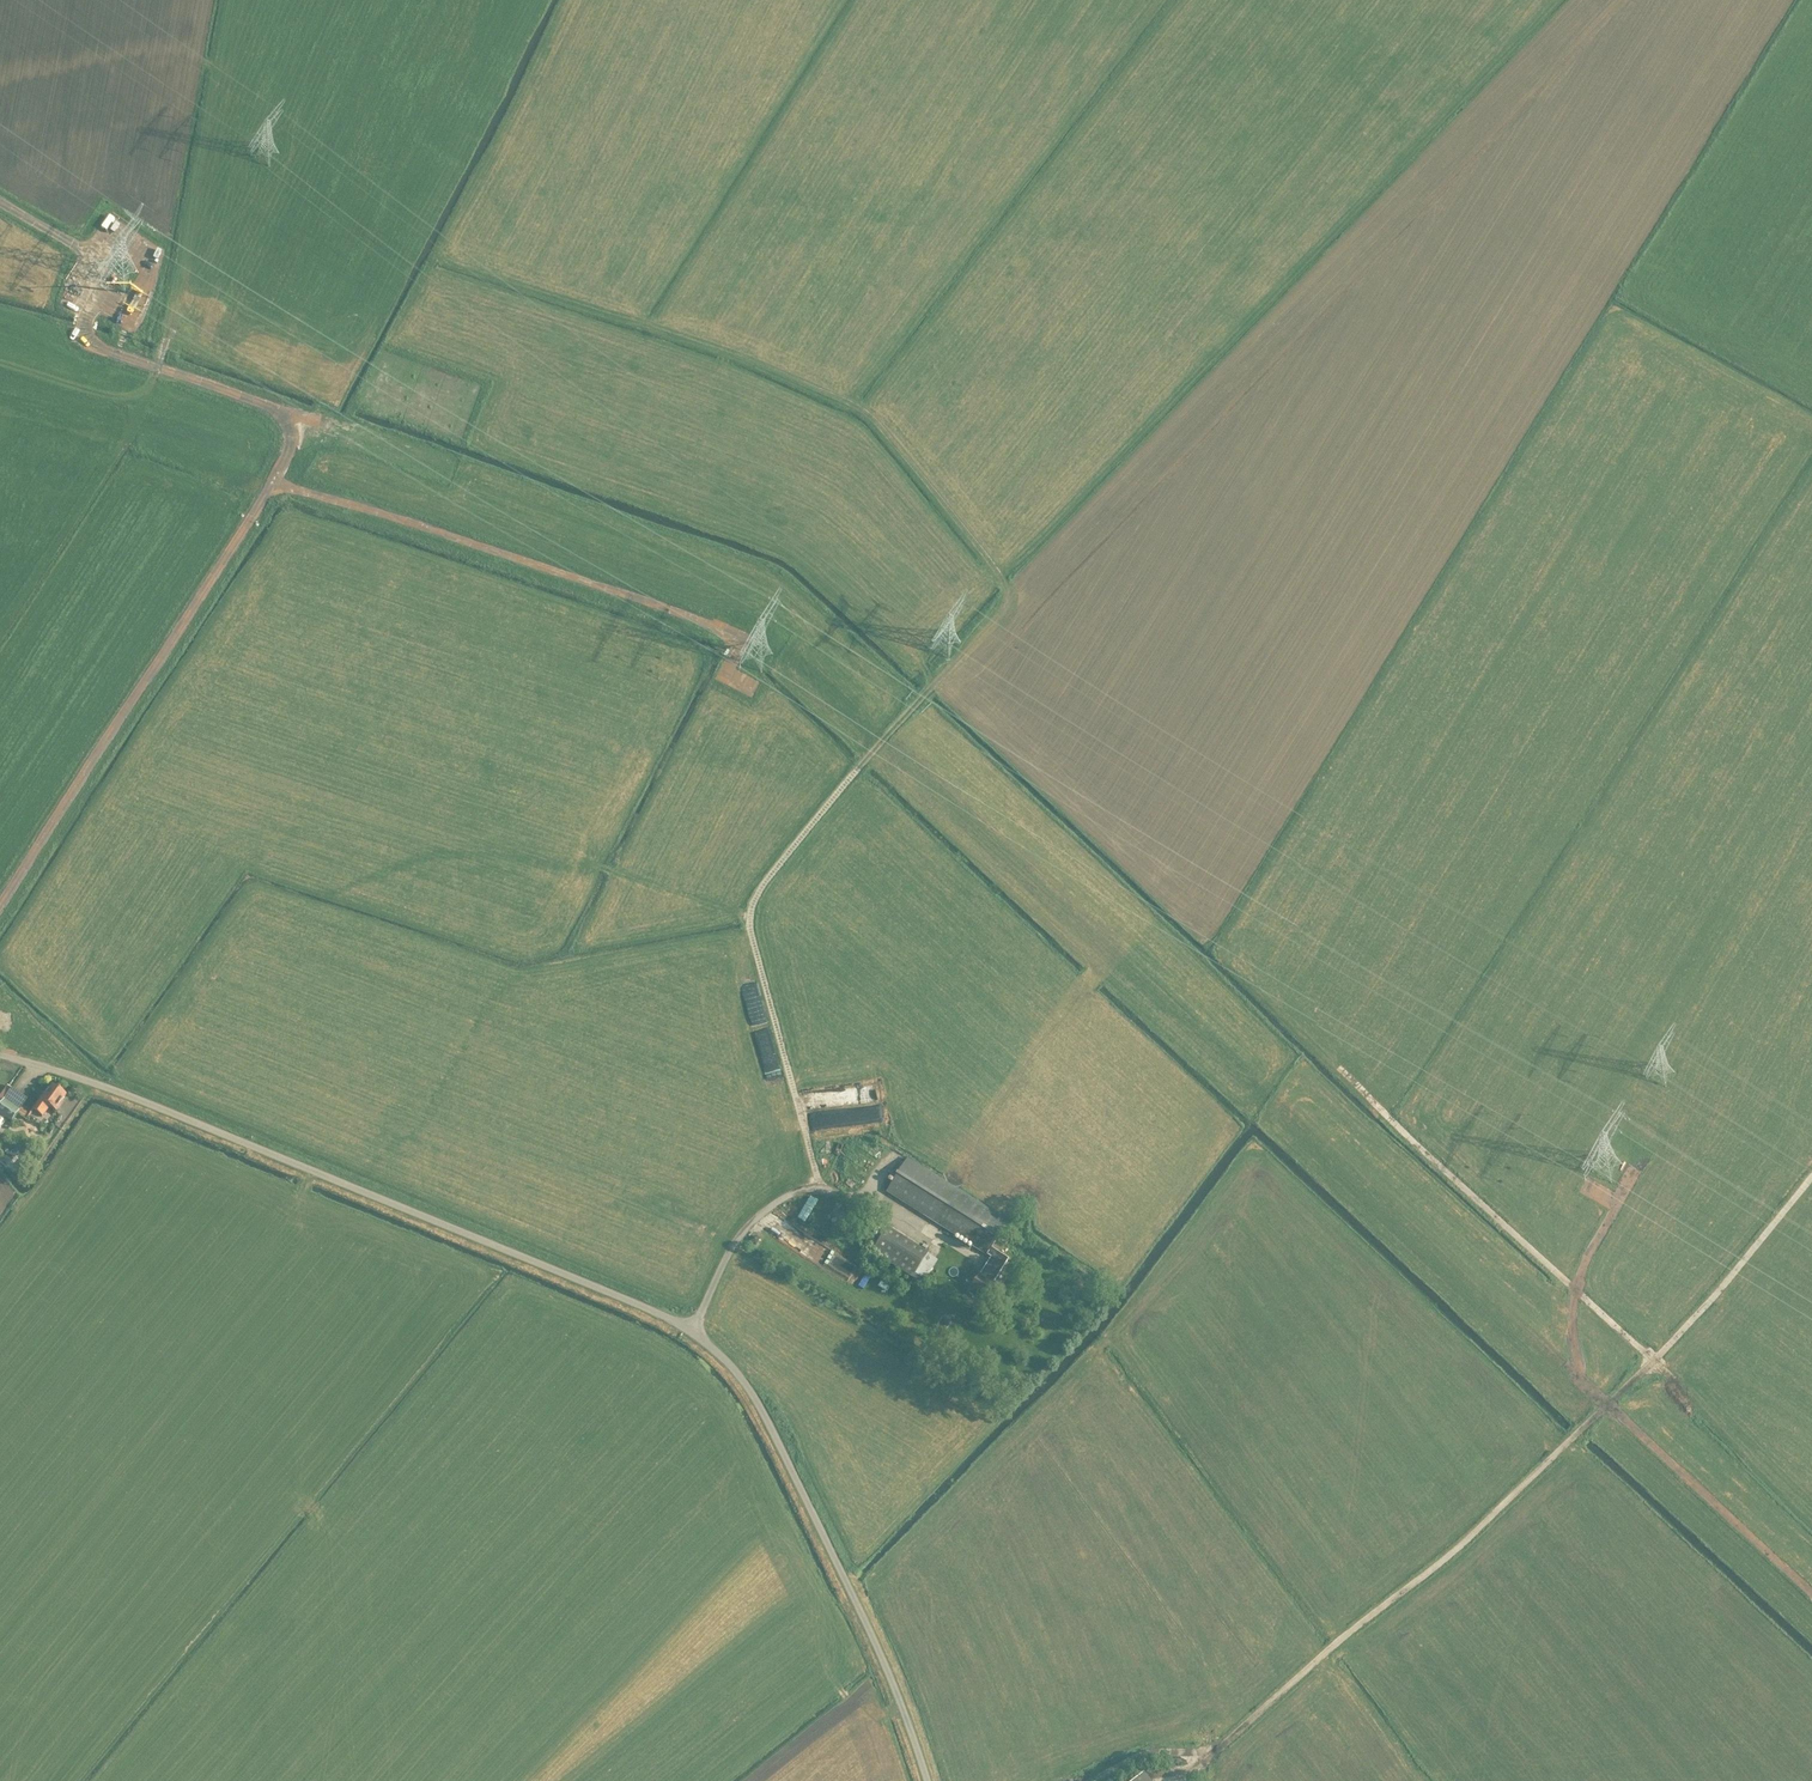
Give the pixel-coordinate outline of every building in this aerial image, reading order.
[(751,1030),(766,1026),(760,1005),(744,1010),(751,1030)] [(832,1129),(883,1121),(876,1081),(802,1093),(807,1122),(821,1120),(820,1113),(829,1112),(832,1129)] [(64,1092),(51,1083),(45,1091),(43,1090),(31,1107),(40,1113),(47,1104),(53,1108),(64,1092)] [(17,1107),(1,1097),(0,1099),(0,1113),(9,1119),(17,1107)] [(824,1138),(815,1140),(819,1163),(828,1162),(824,1138)] [(864,1165),(867,1157),(850,1149),(846,1157),(864,1165)] [(985,1252),(989,1254),(980,1268),(982,1269),(980,1272),(978,1271),(966,1289),(967,1289),(968,1288),(986,1300),(985,1301),(986,1301),(998,1283),(997,1283),(996,1284),(991,1281),(1007,1256),(989,1245),(1006,1219),(906,1156),(885,1189),(985,1252)] [(768,1224),(781,1235),(790,1225),(777,1214),(768,1224)] [(885,1225),(870,1249),(911,1275),(926,1251),(885,1225)] [(1142,1770),(1129,1780),(1151,1780),(1142,1770)]
